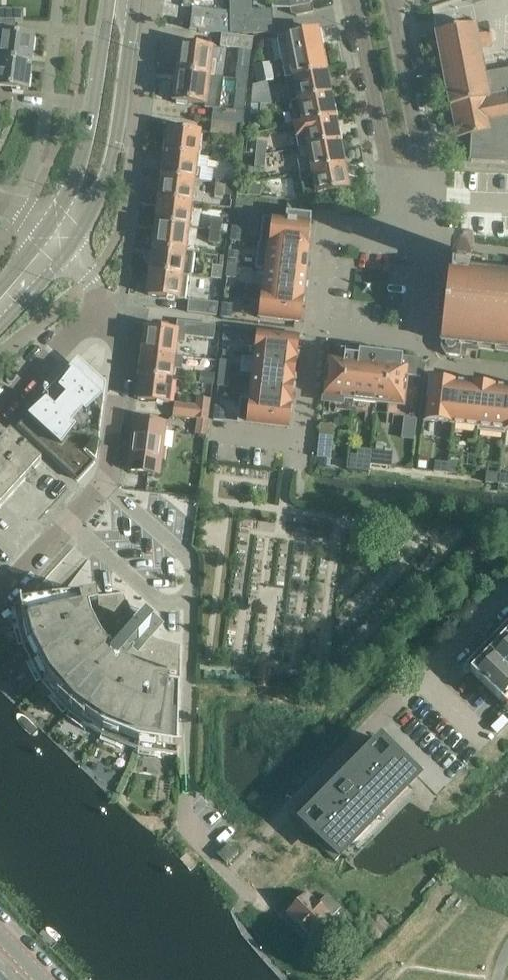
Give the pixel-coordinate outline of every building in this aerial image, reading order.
[(297,16),(314,13),(312,3),(285,8),(291,14),(297,16)] [(199,31),(202,8),(192,7),(190,30),(199,31)] [(252,20),(252,12),(229,12),(230,34),(273,34),(273,20),(252,20)] [(11,34),(10,20),(0,21),(0,60),(31,64),(34,36),(11,34)] [(484,73),(479,48),(492,46),(488,24),(475,27),(475,25),(436,33),(451,106),(452,106),(458,137),(470,135),(469,160),(468,159),(468,161),(507,163),(507,69),(484,73)] [(325,71),(321,47),(318,31),(284,37),(292,77),(325,71)] [(252,51),(254,38),(222,34),(220,47),(252,51)] [(211,77),(213,61),(220,62),(221,49),(215,48),(214,49),(180,44),(176,72),(211,77)] [(31,64),(0,60),(0,87),(29,91),(31,64)] [(272,61),(253,65),(257,83),(275,80),(272,61)] [(297,101),(330,94),(325,71),(292,77),(297,101)] [(208,105),(211,77),(176,72),(173,100),(208,105)] [(261,105),(271,106),(273,93),(262,92),(261,105)] [(301,124),(335,117),(330,94),(297,101),(301,124)] [(270,119),(271,106),(261,105),(260,118),(270,119)] [(212,122),(237,125),(237,124),(243,125),(245,112),(213,108),(212,122)] [(297,149),(299,149),(306,147),(339,141),(335,117),(301,124),(292,126),(297,149)] [(235,138),(237,125),(212,122),(210,134),(235,138)] [(166,153),(196,156),(199,132),(169,128),(166,153)] [(256,154),(266,155),(267,142),(257,141),(256,154)] [(339,141),(306,147),(299,149),(301,157),(297,158),(299,173),(311,170),(344,164),(339,141)] [(194,180),(196,156),(166,153),(163,176),(194,180)] [(265,168),(266,155),(256,154),(255,167),(265,168)] [(344,164),(311,170),(299,173),(304,197),(315,195),(315,194),(348,188),(344,164)] [(215,183),(226,184),(228,171),(217,170),(215,183)] [(191,204),(194,180),(163,176),(160,200),(191,204)] [(224,196),(226,184),(215,183),(214,195),(224,196)] [(260,197),(262,186),(249,185),(248,195),(260,197)] [(188,227),(191,204),(160,200),(157,223),(188,227)] [(308,249),(312,215),(287,212),(286,219),(263,217),(260,243),(308,249)] [(210,230),(221,231),(222,219),(212,218),(210,230)] [(185,251),(188,227),(157,223),(154,247),(185,251)] [(232,227),(231,240),(240,241),(242,228),(232,227)] [(219,245),(221,231),(210,230),(209,243),(219,245)] [(310,249),(308,249),(260,243),(258,243),(258,249),(255,269),(265,270),(307,275),(310,249)] [(182,275),(185,251),(154,247),(151,271),(182,275)] [(487,270),(488,265),(470,263),(471,258),(471,253),(452,250),(447,289),(441,288),(437,319),(443,320),(440,343),(442,343),(441,348),(446,356),(466,358),(467,351),(478,353),(479,348),(507,351),(507,273),(487,270)] [(229,251),(228,264),(237,265),(239,253),(229,251)] [(228,264),(226,277),(236,278),(237,265),(228,264)] [(221,280),(223,267),(213,266),(211,279),(221,280)] [(304,297),(307,275),(265,270),(262,292),(304,297)] [(188,276),(182,275),(151,271),(148,295),(185,300),(188,276)] [(301,323),(304,297),(262,292),(259,318),(301,323)] [(216,316),(218,304),(190,300),(188,313),(216,316)] [(223,304),(221,317),(231,318),(232,305),(223,304)] [(213,340),(215,326),(178,321),(176,332),(146,328),(143,352),(174,356),(176,342),(184,343),(185,336),(213,340)] [(225,327),(223,340),(233,341),(234,328),(225,327)] [(297,359),(300,336),(258,331),(255,354),(297,359)] [(420,378),(423,360),(341,349),(340,360),(333,360),(329,359),(324,401),(341,403),(342,403),(342,398),(403,405),(407,376),(420,378)] [(183,357),(174,356),(143,352),(140,375),(171,379),(173,368),(181,369),(183,357)] [(294,382),(297,359),(255,354),(252,377),(294,382)] [(221,361),(219,373),(229,374),(230,362),(221,361)] [(36,410),(17,426),(78,481),(95,462),(87,456),(84,453),(83,452),(95,439),(95,437),(99,438),(100,438),(100,437),(99,437),(103,397),(85,380),(71,367),(44,398),(43,397),(42,398),(43,398),(46,401),(42,404),(36,410)] [(213,384),(215,374),(201,372),(200,382),(213,384)] [(219,373),(218,386),(227,387),(229,374),(219,373)] [(168,403),(171,379),(140,375),(137,399),(168,403)] [(292,404),(294,382),(252,377),(250,399),(292,404)] [(453,424),(457,382),(430,379),(425,421),(453,424)] [(478,426),(483,385),(457,382),(453,424),(478,426)] [(507,409),(507,388),(483,385),(478,426),(477,431),(505,434),(506,430),(507,409)] [(201,407),(199,420),(209,421),(211,400),(200,398),(199,406),(201,407)] [(289,428),(292,404),(250,399),(240,398),(237,422),(289,428)] [(201,407),(199,406),(175,403),(173,416),(197,419),(199,420),(201,407)] [(215,406),(214,419),(224,420),(225,408),(215,406)] [(160,474),(166,423),(135,419),(129,470),(160,474)] [(209,421),(199,420),(197,419),(195,434),(207,436),(209,421)] [(330,458),(333,427),(321,425),(318,456),(318,457),(330,458)] [(33,473),(41,464),(12,437),(0,450),(0,509),(30,476),(34,480),(38,476),(33,473)] [(391,466),(392,454),(371,451),(370,458),(370,464),(391,466)] [(370,464),(370,458),(349,456),(348,469),(369,471),(370,464)] [(435,462),(434,471),(447,473),(448,463),(435,462)] [(448,463),(447,473),(459,474),(461,465),(448,463)] [(487,473),(486,482),(499,484),(500,474),(487,473)] [(499,484),(507,485),(507,476),(500,474),(499,484)] [(159,628),(150,621),(142,613),(136,620),(135,619),(125,592),(14,606),(14,609),(23,644),(24,647),(41,680),(43,683),(67,710),(69,713),(99,734),(102,736),(136,749),(139,750),(176,756),(178,756),(181,644),(154,636),(153,635),(159,628)] [(466,667),(464,668),(463,669),(462,671),(463,673),(463,674),(465,675),(466,675),(468,675),(469,674),(470,672),(504,705),(507,701),(507,625),(466,667)] [(375,746),(297,826),(334,862),(412,782),(375,746)] [(218,855),(227,863),(238,852),(230,843),(218,855)] [(316,884),(308,892),(286,914),(316,942),(336,920),(333,917),(341,909),(316,884)] [(357,917),(364,909),(353,899),(345,907),(357,917)]
